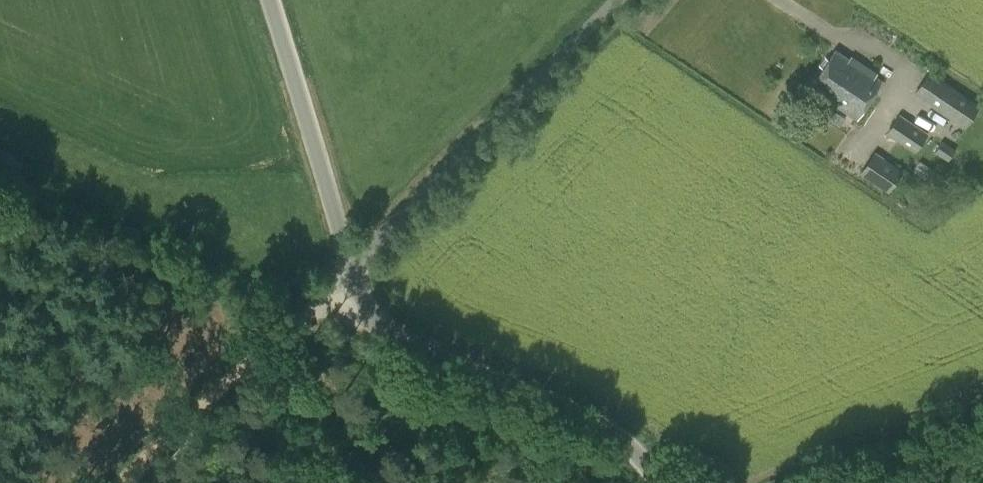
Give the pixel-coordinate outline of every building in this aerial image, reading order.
[(810,87),(833,102),(857,65),(834,50),(810,87)] [(881,80),(857,65),(833,102),(856,118),(881,80)] [(965,124),(978,104),(930,71),(916,92),(965,124)] [(887,133),(914,151),(926,132),(900,116),(887,133)] [(949,159),(955,149),(942,141),(936,151),(949,159)] [(889,191),(903,170),(877,152),(862,173),(889,191)]
